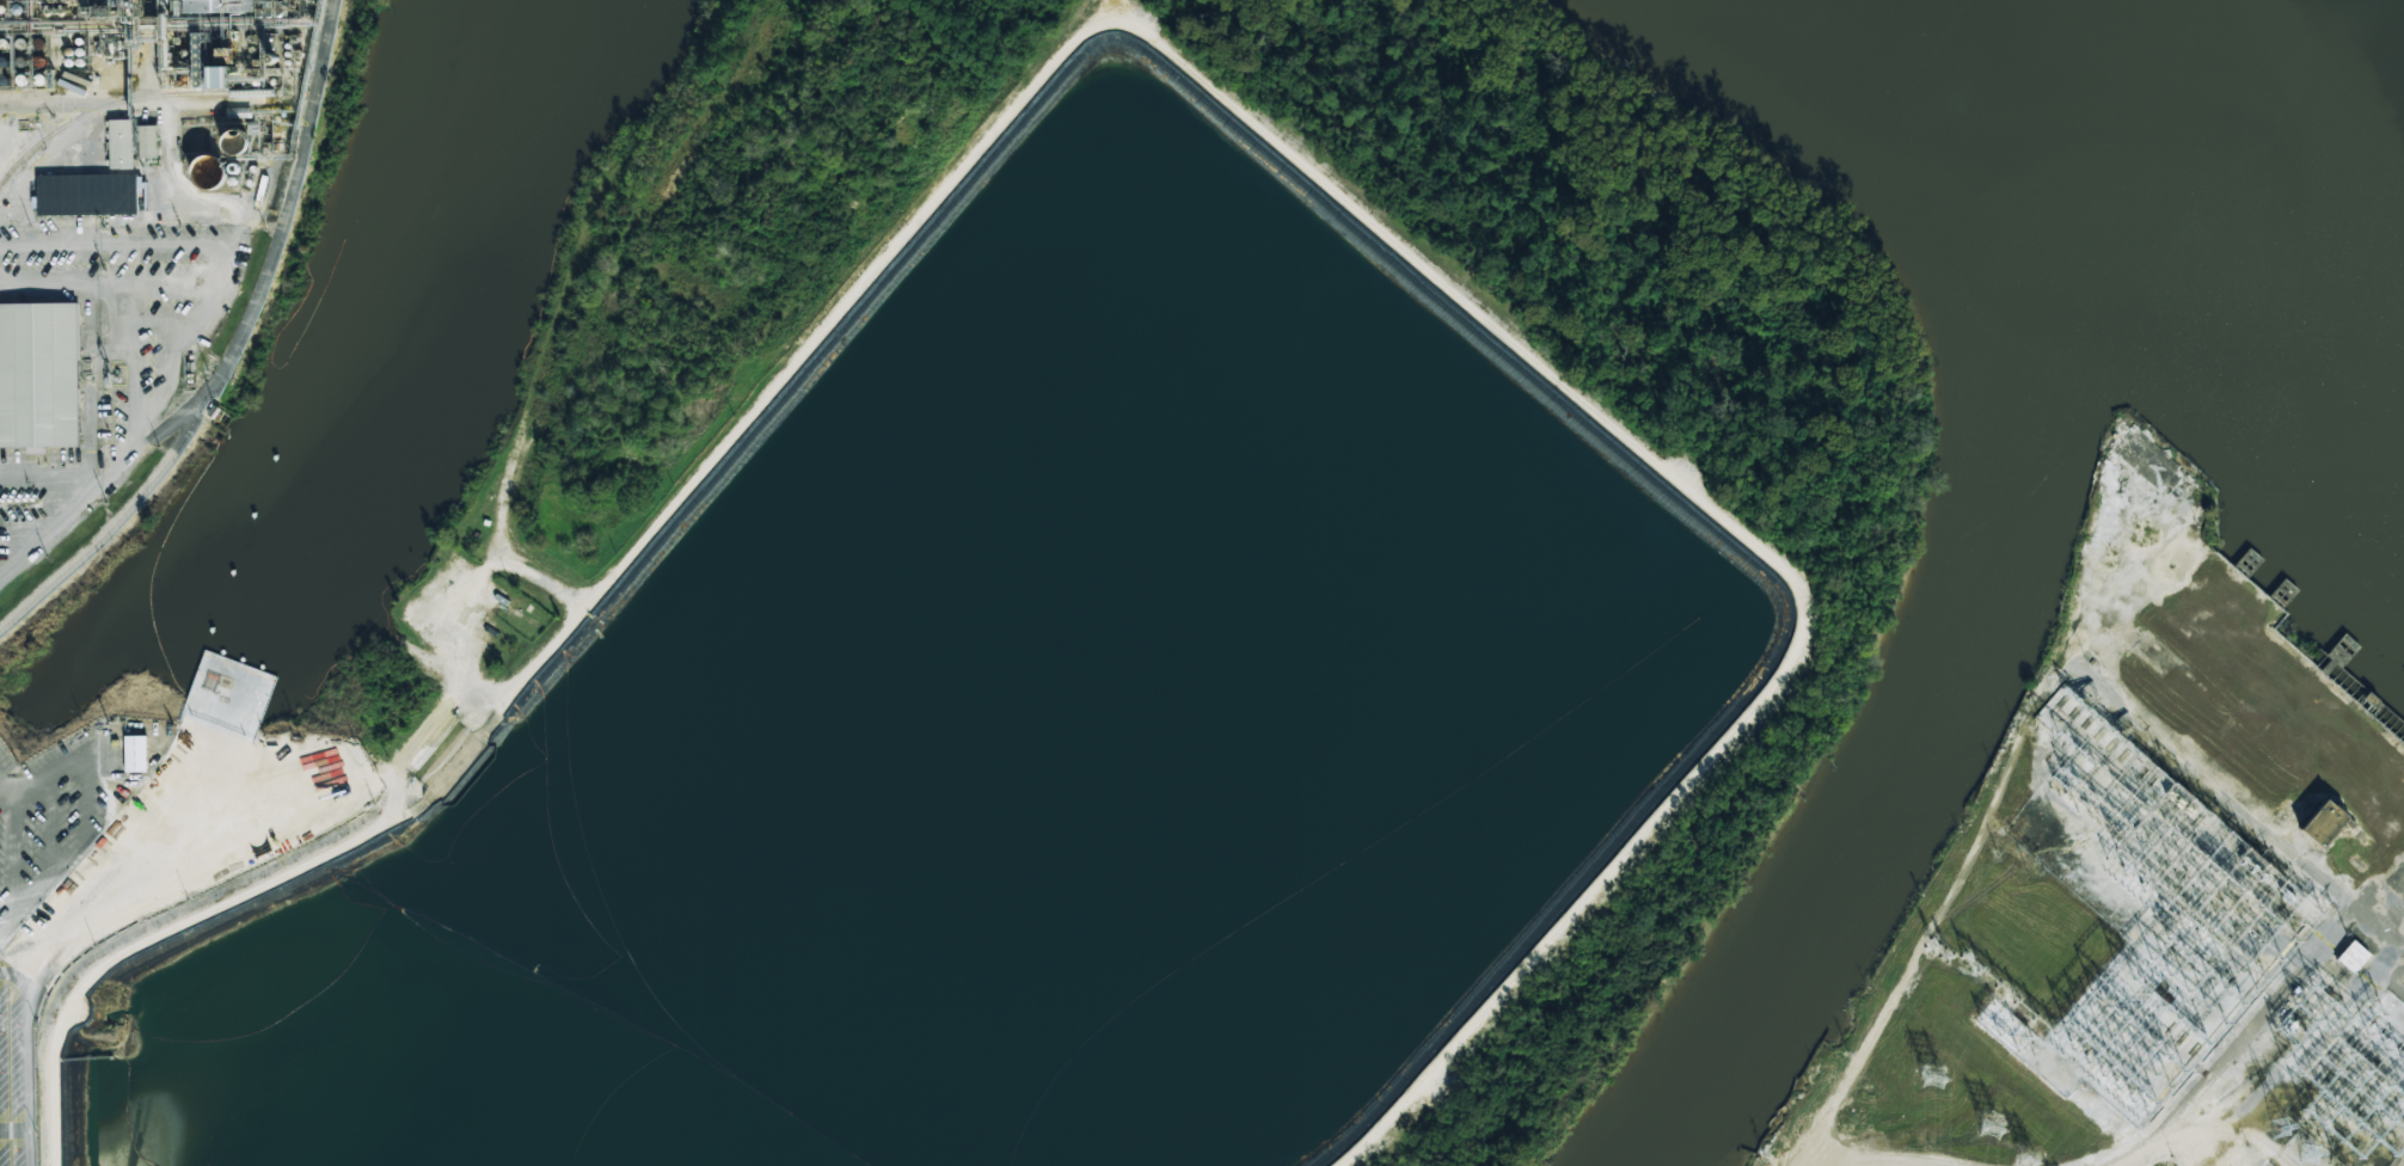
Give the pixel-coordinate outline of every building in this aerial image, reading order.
[(185,14),(260,12),(260,4),(269,4),(269,11),(287,11),(287,0),(184,0),(185,14)] [(230,89),(229,66),(209,67),(210,89),(230,89)] [(109,120),(110,170),(134,169),(133,120),(109,120)] [(139,158),(158,158),(157,125),(139,126),(139,158)] [(38,216),(137,215),(137,174),(99,175),(99,155),(58,156),(59,174),(37,174),(38,216)] [(194,188),(224,188),(223,157),(193,158),(194,188)] [(0,304),(0,447),(80,446),(78,303),(0,304)] [(181,718),(255,743),(277,677),(203,652),(181,718)] [(147,736),(126,736),(126,772),(147,772),(147,736)] [(125,760),(111,760),(112,782),(125,782),(125,760)] [(2300,829),(2323,849),(2349,820),(2327,799),(2300,829)] [(2336,959),(2353,974),(2370,955),(2353,940),(2336,959)]
